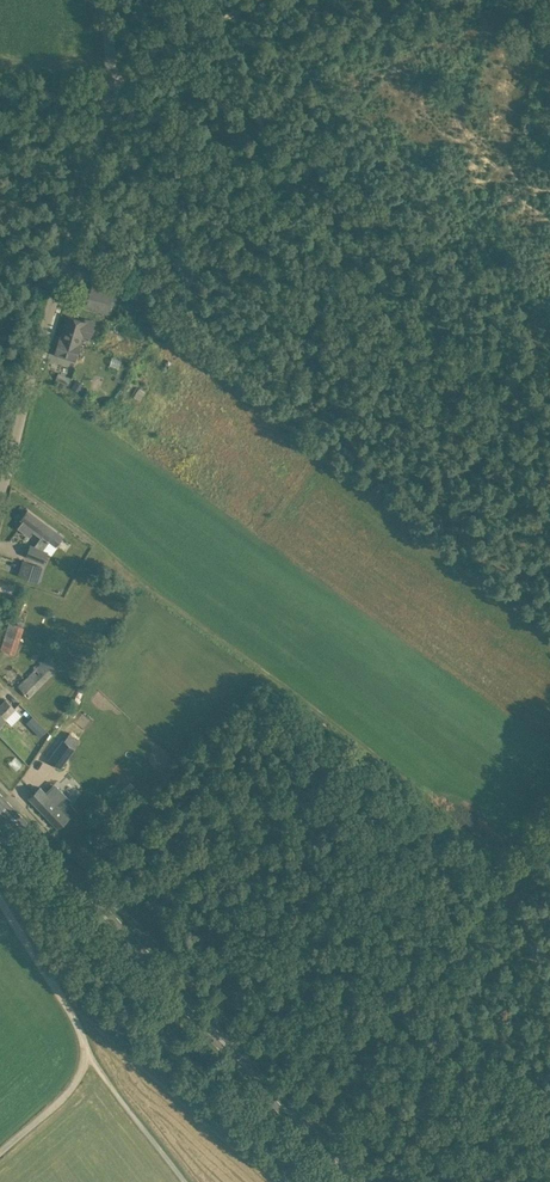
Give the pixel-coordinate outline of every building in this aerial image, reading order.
[(106,312),(113,290),(92,283),(86,306),(106,312)] [(125,312),(122,316),(130,322),(133,318),(125,312)] [(55,353),(78,360),(85,336),(90,338),(95,321),(89,320),(89,322),(68,315),(62,336),(61,335),(55,353)] [(158,339),(163,334),(139,316),(135,322),(158,339)] [(57,371),(54,379),(68,384),(71,376),(57,371)] [(80,392),(83,386),(85,383),(77,378),(72,387),(80,392)] [(55,545),(62,535),(28,509),(21,518),(43,534),(34,546),(31,544),(27,554),(43,561),(47,550),(43,548),(49,540),(55,545)] [(43,566),(23,559),(18,575),(39,581),(43,566)] [(24,626),(10,622),(1,649),(15,654),(24,626)] [(59,666),(49,655),(18,685),(29,696),(59,666)] [(6,718),(11,724),(21,714),(18,711),(6,700),(0,706),(0,724),(6,718)] [(41,736),(47,730),(33,716),(26,722),(41,736)] [(62,739),(54,750),(48,758),(61,768),(66,761),(75,748),(62,739)] [(138,760),(145,767),(150,762),(143,755),(138,760)] [(133,761),(129,766),(139,775),(144,770),(133,761)] [(29,797),(58,827),(76,809),(69,801),(68,802),(55,788),(48,794),(40,786),(29,797)]
